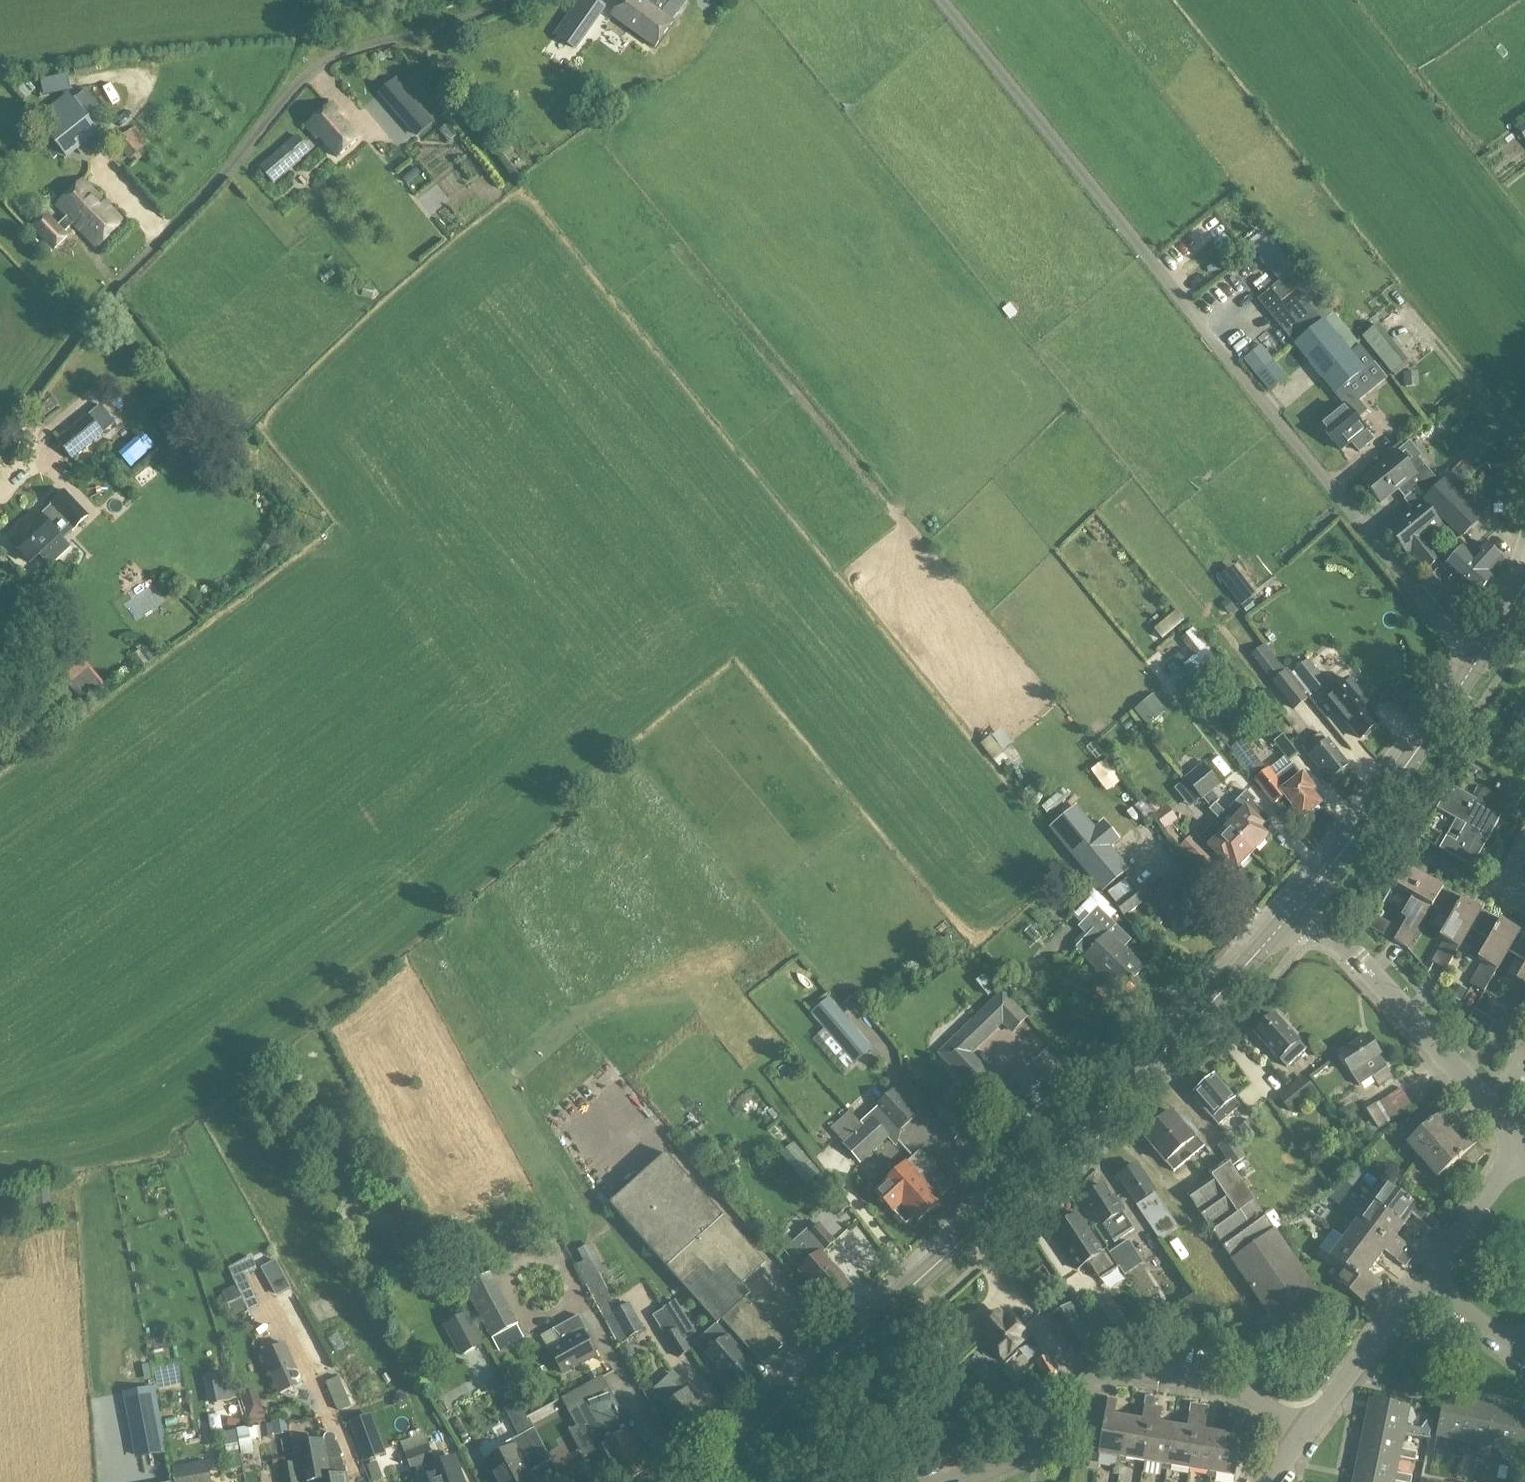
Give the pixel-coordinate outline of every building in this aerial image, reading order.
[(604,8),(594,0),(583,0),(556,37),(574,50),(604,8)] [(655,48),(674,22),(673,22),(687,2),(685,0),(648,0),(646,3),(642,0),(625,0),(612,18),(655,48)] [(95,63),(75,67),(77,77),(97,72),(95,63)] [(433,122),(396,80),(381,93),(418,136),(433,122)] [(361,109),(379,100),(374,88),(355,96),(361,109)] [(68,95),(34,119),(63,158),(96,134),(68,95)] [(350,118),(361,113),(354,99),(344,103),(350,118)] [(306,128),(316,139),(319,137),(337,158),(359,140),(340,118),(343,116),(332,104),(306,128)] [(1515,125),(1524,136),(1524,135),(1524,117),(1515,125)] [(146,146),(132,130),(116,144),(130,160),(146,146)] [(297,136),(259,169),(273,185),(311,152),(297,136)] [(57,206),(68,217),(57,227),(47,216),(35,228),(55,249),(67,237),(63,234),(74,224),(98,249),(124,223),(84,181),(57,206)] [(1295,345),(1333,315),(1296,269),(1291,263),(1270,279),(1276,286),(1259,299),(1295,345)] [(1231,272),(1216,277),(1223,298),(1238,292),(1231,272)] [(1392,334),(1408,322),(1400,311),(1384,323),(1392,334)] [(1372,364),(1333,315),(1295,345),(1335,394),(1372,364)] [(1408,361),(1386,334),(1371,347),(1393,374),(1408,361)] [(1243,360),(1257,376),(1273,362),(1274,362),(1275,362),(1261,345),(1243,360)] [(1273,362),(1257,376),(1270,392),(1287,377),(1275,362),(1274,362),(1273,362)] [(1350,442),(1358,452),(1372,441),(1344,405),(1319,425),(1339,450),(1350,442)] [(88,415),(57,441),(72,460),(116,424),(101,406),(89,416),(88,415)] [(1397,453),(1362,482),(1380,503),(1402,485),(1410,495),(1415,490),(1422,498),(1439,484),(1418,458),(1408,467),(1397,453)] [(1444,482),(1424,502),(1461,540),(1481,519),(1444,482)] [(40,516),(11,543),(30,564),(39,555),(50,567),(72,548),(64,539),(75,529),(75,530),(88,517),(65,492),(51,505),(53,506),(41,517),(40,516)] [(1413,511),(1387,531),(1403,550),(1407,547),(1427,572),(1442,560),(1426,540),(1442,526),(1425,504),(1415,494),(1405,501),(1413,511)] [(1483,544),(1471,557),(1470,558),(1477,563),(1469,572),(1473,576),(1463,588),(1474,599),(1493,578),(1491,576),(1503,562),(1483,544)] [(1459,592),(1463,588),(1473,576),(1469,572),(1477,563),(1470,558),(1471,557),(1459,546),(1446,559),(1451,563),(1441,575),(1459,592)] [(1186,650),(1177,657),(1190,675),(1216,657),(1194,629),(1182,639),(1194,656),(1191,658),(1186,650)] [(1251,656),(1294,711),(1308,700),(1307,698),(1309,696),(1290,672),(1288,674),(1265,645),(1251,656)] [(59,665),(70,678),(86,664),(74,651),(59,665)] [(1308,662),(1294,674),(1312,695),(1326,684),(1308,662)] [(1338,714),(1360,739),(1361,738),(1366,738),(1370,735),(1370,731),(1378,724),(1366,710),(1370,707),(1347,680),(1328,697),(1340,712),(1338,714)] [(1135,710),(1149,726),(1159,718),(1146,701),(1135,710)] [(1207,722),(1230,750),(1236,745),(1214,717),(1207,722)] [(1322,768),(1330,779),(1348,765),(1328,741),(1326,743),(1319,734),(1301,748),(1308,757),(1320,771),(1322,768)] [(1476,800),(1501,816),(1509,820),(1524,792),(1524,759),(1487,738),(1474,762),(1503,778),(1493,795),(1483,789),(1476,800)] [(1315,793),(1303,778),(1302,778),(1293,766),(1276,778),(1269,769),(1267,771),(1242,740),(1236,745),(1230,750),(1254,781),(1255,781),(1273,805),(1285,796),(1302,818),(1319,805),(1312,796),(1315,793)] [(1221,786),(1203,764),(1185,779),(1202,800),(1203,799),(1210,807),(1219,800),(1212,792),(1221,786)] [(1439,849),(1472,868),(1501,816),(1476,800),(1450,785),(1436,809),(1465,826),(1456,842),(1445,837),(1439,849)] [(1225,813),(1215,804),(1209,811),(1219,821),(1227,828),(1252,853),(1268,837),(1260,830),(1270,819),(1253,803),(1256,801),(1246,791),(1225,813)] [(1102,823),(1091,832),(1076,813),(1056,829),(1104,887),(1123,871),(1105,849),(1115,840),(1102,823)] [(1229,861),(1237,869),(1252,853),(1227,828),(1219,821),(1200,840),(1226,865),(1229,861)] [(1189,838),(1180,847),(1195,861),(1203,852),(1189,838)] [(1406,920),(1393,941),(1408,949),(1431,908),(1442,888),(1403,866),(1392,886),(1411,897),(1400,917),(1406,920)] [(1128,879),(1107,895),(1124,917),(1145,901),(1128,879)] [(1450,919),(1439,939),(1444,941),(1432,963),(1446,971),(1469,930),(1480,910),(1442,888),(1431,908),(1450,919)] [(1119,944),(1127,936),(1098,907),(1078,928),(1084,934),(1075,943),(1078,946),(1077,947),(1105,976),(1099,982),(1114,996),(1120,990),(1120,991),(1143,968),(1119,944)] [(1469,930),(1488,941),(1477,960),(1482,963),(1470,985),(1484,993),(1508,952),(1519,932),(1480,910),(1469,930)] [(1508,952),(1524,962),(1524,936),(1519,932),(1508,952)] [(1515,982),(1520,985),(1508,1006),(1522,1015),(1524,1010),(1524,965),(1515,982)] [(990,1075),(971,1054),(1003,1025),(1011,1034),(1028,1018),(1003,992),(939,1052),(974,1090),(990,1075)] [(1491,1034),(1500,1026),(1486,1010),(1477,1018),(1491,1034)] [(872,1048),(845,1017),(828,1032),(825,1030),(828,1028),(814,1011),(807,1017),(821,1032),(818,1035),(848,1070),(872,1048)] [(1299,1042),(1276,1015),(1255,1034),(1279,1060),(1286,1068),(1306,1050),(1299,1042)] [(1368,1037),(1339,1055),(1359,1087),(1372,1078),(1378,1088),(1392,1079),(1386,1069),(1387,1069),(1379,1056),(1380,1055),(1368,1037)] [(1017,1132),(1051,1100),(1022,1069),(988,1101),(1017,1132)] [(1203,1108),(1212,1119),(1212,1118),(1219,1126),(1240,1107),(1234,1099),(1214,1076),(1195,1093),(1206,1106),(1203,1108)] [(1279,1096),(1291,1111),(1316,1092),(1304,1077),(1279,1096)] [(1401,1089),(1366,1110),(1372,1121),(1366,1124),(1372,1134),(1388,1124),(1387,1122),(1412,1107),(1401,1089)] [(871,1119),(862,1127),(879,1147),(888,1138),(893,1143),(897,1130),(915,1113),(895,1091),(877,1107),(878,1108),(869,1116),(871,1119)] [(1416,1160),(1419,1164),(1452,1134),(1443,1124),(1455,1113),(1449,1106),(1443,1111),(1435,1103),(1415,1121),(1422,1129),(1407,1143),(1419,1157),(1416,1160)] [(1183,1125),(1172,1112),(1161,1122),(1157,1122),(1148,1129),(1148,1133),(1144,1137),(1174,1172),(1204,1147),(1197,1138),(1197,1136),(1186,1123),(1183,1125)] [(831,1130),(861,1163),(879,1147),(862,1127),(849,1113),(831,1130)] [(1259,1133),(1248,1120),(1239,1128),(1249,1141),(1259,1133)] [(1437,1178),(1457,1161),(1466,1172),(1486,1154),(1476,1144),(1479,1141),(1473,1134),(1461,1144),(1452,1134),(1419,1164),(1422,1168),(1425,1165),(1437,1178)] [(1219,1147),(1233,1167),(1246,1159),(1232,1138),(1219,1147)] [(788,1166),(801,1154),(793,1145),(780,1157),(788,1166)] [(951,1187),(919,1153),(894,1176),(928,1213),(939,1202),(937,1199),(951,1187)] [(766,1266),(666,1155),(609,1206),(716,1325),(717,1326),(722,1322),(732,1333),(762,1367),(786,1345),(745,1300),(749,1296),(742,1287),(766,1266)] [(1230,1165),(1212,1176),(1212,1177),(1188,1194),(1286,1340),(1329,1310),(1230,1165)] [(1154,1192),(1136,1166),(1120,1177),(1137,1203),(1154,1192)] [(888,1169),(875,1180),(881,1188),(875,1194),(905,1226),(913,1219),(917,1223),(928,1213),(894,1176),(888,1169)] [(1370,1196),(1368,1200),(1404,1227),(1412,1215),(1432,1230),(1438,1222),(1385,1184),(1374,1199),(1370,1196)] [(28,1189),(34,1207),(48,1203),(43,1185),(28,1189)] [(1101,1226),(1103,1225),(1114,1243),(1135,1230),(1115,1198),(1112,1199),(1104,1187),(1084,1200),(1101,1226)] [(1330,1200),(1339,1207),(1345,1198),(1336,1191),(1330,1200)] [(1155,1194),(1137,1206),(1160,1241),(1179,1229),(1155,1194)] [(838,1216),(847,1208),(836,1196),(827,1205),(838,1216)] [(1368,1206),(1357,1221),(1411,1260),(1416,1253),(1395,1238),(1404,1227),(1368,1200),(1365,1203),(1368,1206)] [(1078,1216),(1052,1233),(1076,1270),(1087,1263),(1099,1281),(1119,1268),(1110,1254),(1109,1254),(1106,1250),(1102,1252),(1078,1216)] [(1344,1233),(1341,1237),(1376,1263),(1384,1252),(1406,1267),(1411,1260),(1357,1221),(1347,1236),(1344,1233)] [(834,1243),(820,1227),(805,1240),(802,1237),(785,1252),(810,1279),(809,1280),(831,1304),(850,1287),(828,1263),(827,1264),(819,1256),(823,1251),(824,1252),(834,1243)] [(1368,1275),(1376,1263),(1341,1237),(1338,1241),(1341,1243),(1330,1258),(1343,1267),(1334,1280),(1359,1299),(1368,1286),(1375,1291),(1381,1284),(1368,1275)] [(1119,1268),(1124,1275),(1142,1263),(1128,1242),(1110,1254),(1119,1268)] [(576,1266),(618,1344),(643,1331),(630,1305),(618,1311),(599,1275),(604,1272),(590,1245),(578,1251),(583,1262),(576,1266)] [(250,1259),(227,1270),(231,1280),(232,1283),(256,1272),(250,1259)] [(466,1287),(492,1338),(516,1326),(489,1275),(466,1287)] [(235,1287),(222,1292),(234,1317),(246,1312),(235,1287)] [(663,1308),(664,1309),(684,1341),(696,1334),(676,1300),(663,1308)] [(1050,1318),(1076,1359),(1096,1346),(1070,1305),(1050,1318)] [(1095,1317),(1113,1344),(1126,1335),(1109,1308),(1095,1317)] [(664,1309),(653,1316),(679,1359),(690,1352),(684,1341),(664,1309)] [(485,1345),(468,1312),(443,1325),(460,1358),(485,1345)] [(1005,1321),(997,1313),(979,1328),(991,1342),(988,1345),(991,1348),(992,1352),(997,1354),(1006,1365),(1017,1355),(1014,1351),(1024,1342),(1024,1341),(1028,1338),(1009,1317),(1005,1321)] [(560,1346),(551,1351),(563,1374),(597,1356),(585,1334),(587,1332),(579,1316),(552,1331),(560,1346)] [(716,1325),(695,1344),(717,1368),(717,1372),(721,1377),(724,1376),(737,1390),(739,1388),(743,1388),(748,1384),(748,1380),(756,1373),(742,1358),(745,1356),(728,1337),(732,1333),(722,1322),(717,1326),(716,1325)] [(261,1354),(281,1396),(302,1385),(300,1380),(301,1378),(285,1342),(261,1354)] [(1044,1354),(1036,1359),(1038,1362),(1036,1363),(1045,1378),(1056,1371),(1047,1356),(1046,1357),(1044,1354)] [(227,1376),(218,1378),(222,1403),(232,1401),(227,1376)] [(326,1383),(338,1412),(352,1407),(339,1377),(326,1383)] [(687,1390),(686,1391),(685,1390),(687,1387),(679,1378),(656,1399),(688,1434),(690,1432),(694,1433),(699,1428),(699,1424),(708,1416),(694,1402),(696,1400),(687,1390)] [(636,1446),(639,1444),(609,1389),(568,1411),(577,1428),(591,1421),(599,1435),(614,1428),(618,1436),(600,1446),(620,1481),(625,1481),(648,1470),(636,1446)] [(400,1394),(396,1396),(394,1401),(396,1406),(401,1408),(406,1405),(408,1400),(405,1396),(400,1394)] [(1144,1406),(1145,1406),(1142,1422),(1129,1419),(1121,1463),(1126,1464),(1127,1459),(1144,1462),(1154,1407),(1155,1398),(1145,1397),(1144,1406)] [(1460,1458),(1463,1442),(1460,1442),(1468,1402),(1444,1397),(1436,1437),(1455,1441),(1451,1457),(1460,1458)] [(1118,1458),(1117,1462),(1121,1463),(1129,1419),(1115,1417),(1118,1401),(1108,1399),(1101,1437),(1086,1434),(1081,1462),(1097,1465),(1099,1455),(1118,1458)] [(1365,1423),(1404,1431),(1404,1434),(1420,1437),(1422,1430),(1405,1426),(1409,1407),(1370,1399),(1365,1423)] [(1468,1402),(1460,1442),(1463,1442),(1479,1446),(1475,1462),(1484,1463),(1487,1447),(1484,1447),(1493,1407),(1468,1402)] [(260,1418),(255,1403),(242,1407),(246,1422),(260,1418)] [(1171,1467),(1190,1470),(1200,1406),(1191,1405),(1187,1429),(1174,1427),(1166,1470),(1171,1471),(1171,1467)] [(1209,1408),(1200,1406),(1190,1470),(1208,1473),(1207,1477),(1211,1478),(1218,1434),(1205,1432),(1209,1408)] [(1162,1470),(1166,1470),(1174,1427),(1160,1424),(1162,1409),(1154,1407),(1144,1462),(1163,1466),(1162,1470)] [(1508,1468),(1511,1452),(1508,1452),(1517,1413),(1493,1407),(1484,1447),(1487,1447),(1503,1451),(1499,1466),(1508,1468)] [(1508,1452),(1511,1452),(1524,1455),(1524,1414),(1517,1413),(1508,1452)] [(386,1453),(372,1416),(351,1424),(365,1460),(384,1453),(386,1453)] [(142,1460),(165,1455),(158,1421),(135,1426),(142,1460)] [(1232,1436),(1218,1434),(1211,1478),(1216,1479),(1216,1474),(1235,1477),(1237,1462),(1249,1465),(1253,1440),(1241,1438),(1244,1423),(1235,1421),(1232,1436)] [(286,1422),(273,1424),(275,1435),(287,1433),(286,1422)] [(1400,1455),(1399,1458),(1415,1461),(1417,1453),(1400,1450),(1404,1434),(1404,1431),(1365,1423),(1360,1447),(1400,1455)] [(233,1455),(250,1454),(249,1442),(255,1442),(254,1424),(232,1424),(233,1455)] [(1430,1431),(1422,1430),(1420,1437),(1429,1439),(1430,1431)] [(323,1439),(330,1478),(331,1481),(348,1481),(345,1466),(344,1467),(345,1464),(341,1457),(343,1456),(337,1442),(335,1442),(336,1439),(334,1436),(332,1434),(329,1433),(326,1434),(324,1436),(323,1439)] [(539,1460),(524,1433),(498,1447),(497,1451),(498,1455),(486,1461),(497,1481),(534,1481),(528,1470),(530,1465),(539,1460)] [(402,1443),(412,1469),(434,1461),(424,1435),(402,1443)] [(292,1446),(299,1481),(308,1481),(314,1481),(331,1481),(330,1478),(323,1439),(323,1440),(292,1446)] [(1395,1479),(1394,1481),(1411,1481),(1412,1477),(1396,1474),(1399,1458),(1400,1455),(1360,1447),(1355,1471),(1395,1479)] [(172,1468),(175,1481),(212,1481),(208,1462),(172,1468)] [(294,1464),(282,1466),(285,1481),(297,1481),(294,1464)] [(1395,1479),(1355,1471),(1353,1481),(1394,1481),(1395,1479)] [(441,1474),(419,1481),(445,1481),(441,1474)]
